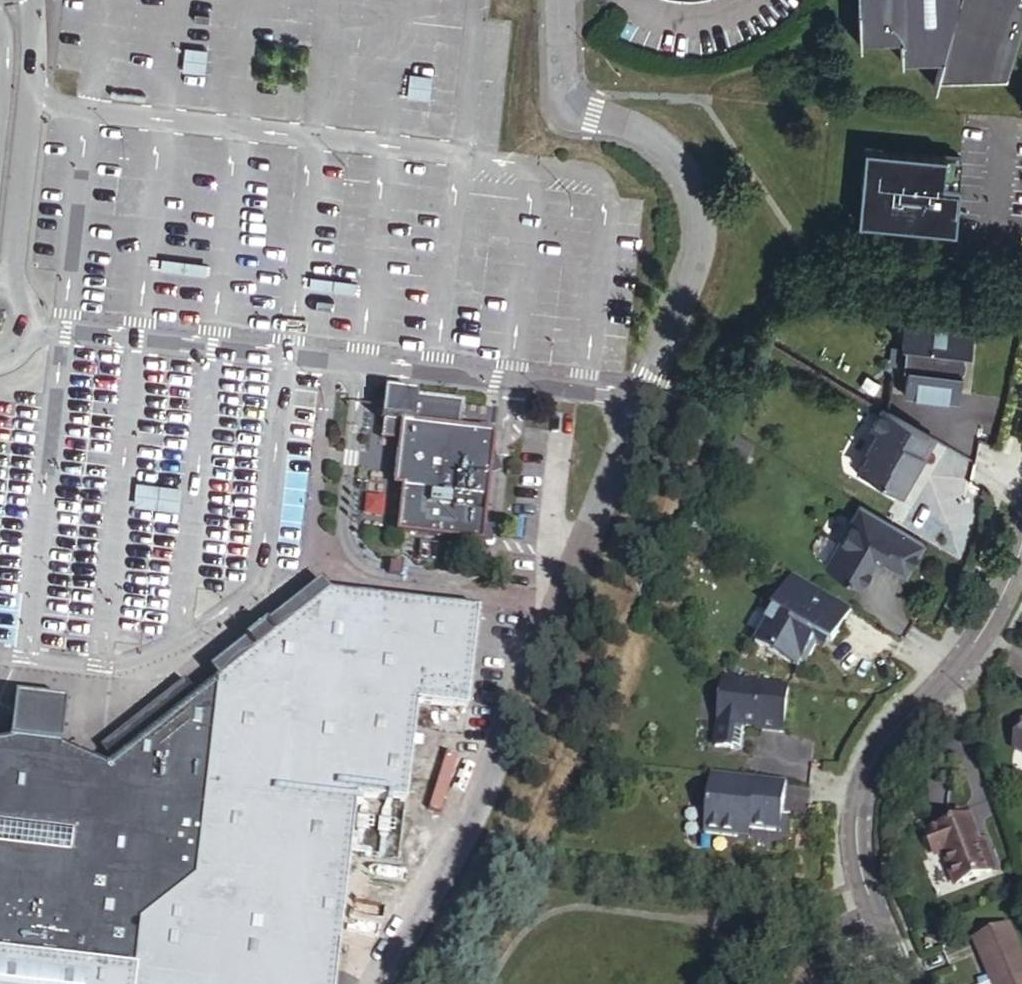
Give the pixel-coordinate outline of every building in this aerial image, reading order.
[(859,41),(900,40),(901,61),(941,59),(935,80),(1004,83),(1021,21),(1021,0),(858,0),(859,41)] [(865,146),(858,217),(951,226),(955,185),(958,155),(942,153),(865,146)] [(976,329),(907,323),(905,349),(909,350),(918,350),(917,369),(912,369),(911,372),(909,399),(963,404),(965,374),(961,374),(962,354),(967,354),(974,355),(976,329)] [(918,350),(909,350),(907,372),(911,372),(912,369),(917,369),(918,350)] [(382,439),(400,441),(403,422),(456,429),(459,405),(416,400),(416,395),(384,391),(381,420),(384,420),(382,439)] [(918,463),(933,438),(881,407),(870,425),(876,429),(865,447),(868,449),(854,471),(876,485),(879,480),(898,491),(915,462),(918,463)] [(488,411),(465,430),(496,433),(493,451),(509,439),(488,411)] [(456,429),(403,422),(400,441),(394,486),(404,487),(402,504),(398,532),(469,540),(481,542),(485,517),(490,478),(493,451),(496,433),(465,430),(456,429)] [(371,464),(402,504),(404,487),(394,486),(400,441),(371,464)] [(502,473),(493,451),(490,478),(502,473)] [(135,501),(157,504),(159,485),(137,483),(135,501)] [(920,543),(856,504),(820,562),(852,582),(858,580),(866,568),(864,561),(868,555),(872,557),(900,575),(920,543)] [(495,541),(485,517),(481,542),(469,540),(473,550),(495,541)] [(868,555),(864,561),(866,568),(872,557),(868,555)] [(850,610),(792,574),(752,640),(795,666),(799,659),(802,661),(813,643),(814,642),(812,640),(815,634),(824,640),(830,643),(850,610)] [(267,621),(275,631),(329,588),(322,578),(267,621)] [(338,943),(359,793),(399,798),(412,699),(467,705),(479,607),(329,588),(275,631),(267,621),(257,629),(247,637),(254,646),(218,674),(211,681),(89,775),(62,748),(57,743),(6,737),(0,737),(0,983),(333,983),(338,943)] [(814,642),(813,643),(820,647),(824,640),(815,634),(812,640),(814,642)] [(211,665),(218,674),(254,646),(247,637),(211,665)] [(99,736),(99,768),(211,681),(178,673),(99,736)] [(783,685),(718,677),(712,720),(746,725),(750,725),(750,727),(776,730),(783,685)] [(11,693),(6,737),(57,743),(62,699),(36,696),(11,693)] [(746,725),(712,720),(710,747),(743,751),(746,725)] [(1012,750),(1021,756),(1021,732),(1012,750)] [(99,768),(62,748),(89,775),(99,768)] [(787,782),(712,772),(704,832),(736,836),(737,826),(750,828),(775,831),(777,812),(782,813),(787,782)] [(946,826),(924,834),(933,859),(939,857),(952,888),(988,874),(976,844),(963,811),(943,819),(946,826)] [(750,828),(737,826),(736,836),(748,838),(750,828)] [(982,841),(976,844),(988,874),(994,872),(982,841)] [(973,939),(991,983),(1021,983),(1021,957),(1008,924),(973,939)]
